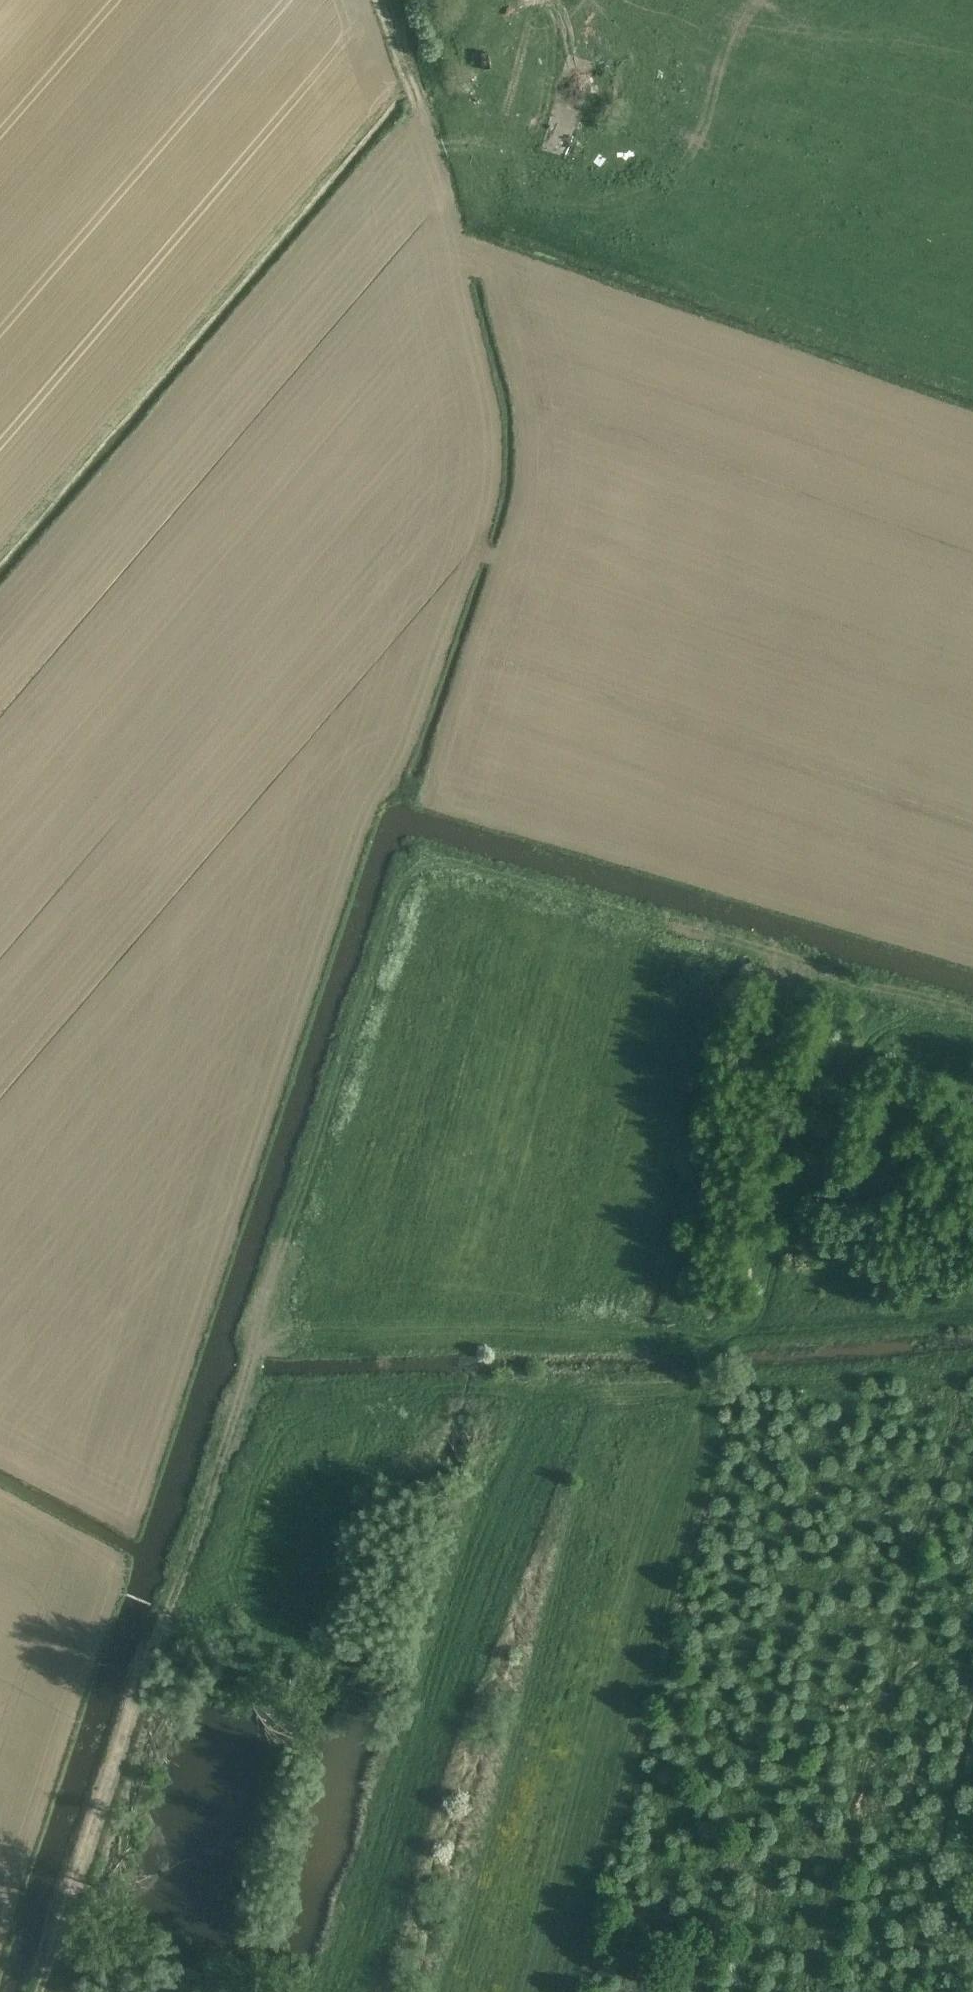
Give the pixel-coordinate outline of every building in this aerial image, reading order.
[(570,52),(565,69),(584,75),(589,59),(570,52)]
